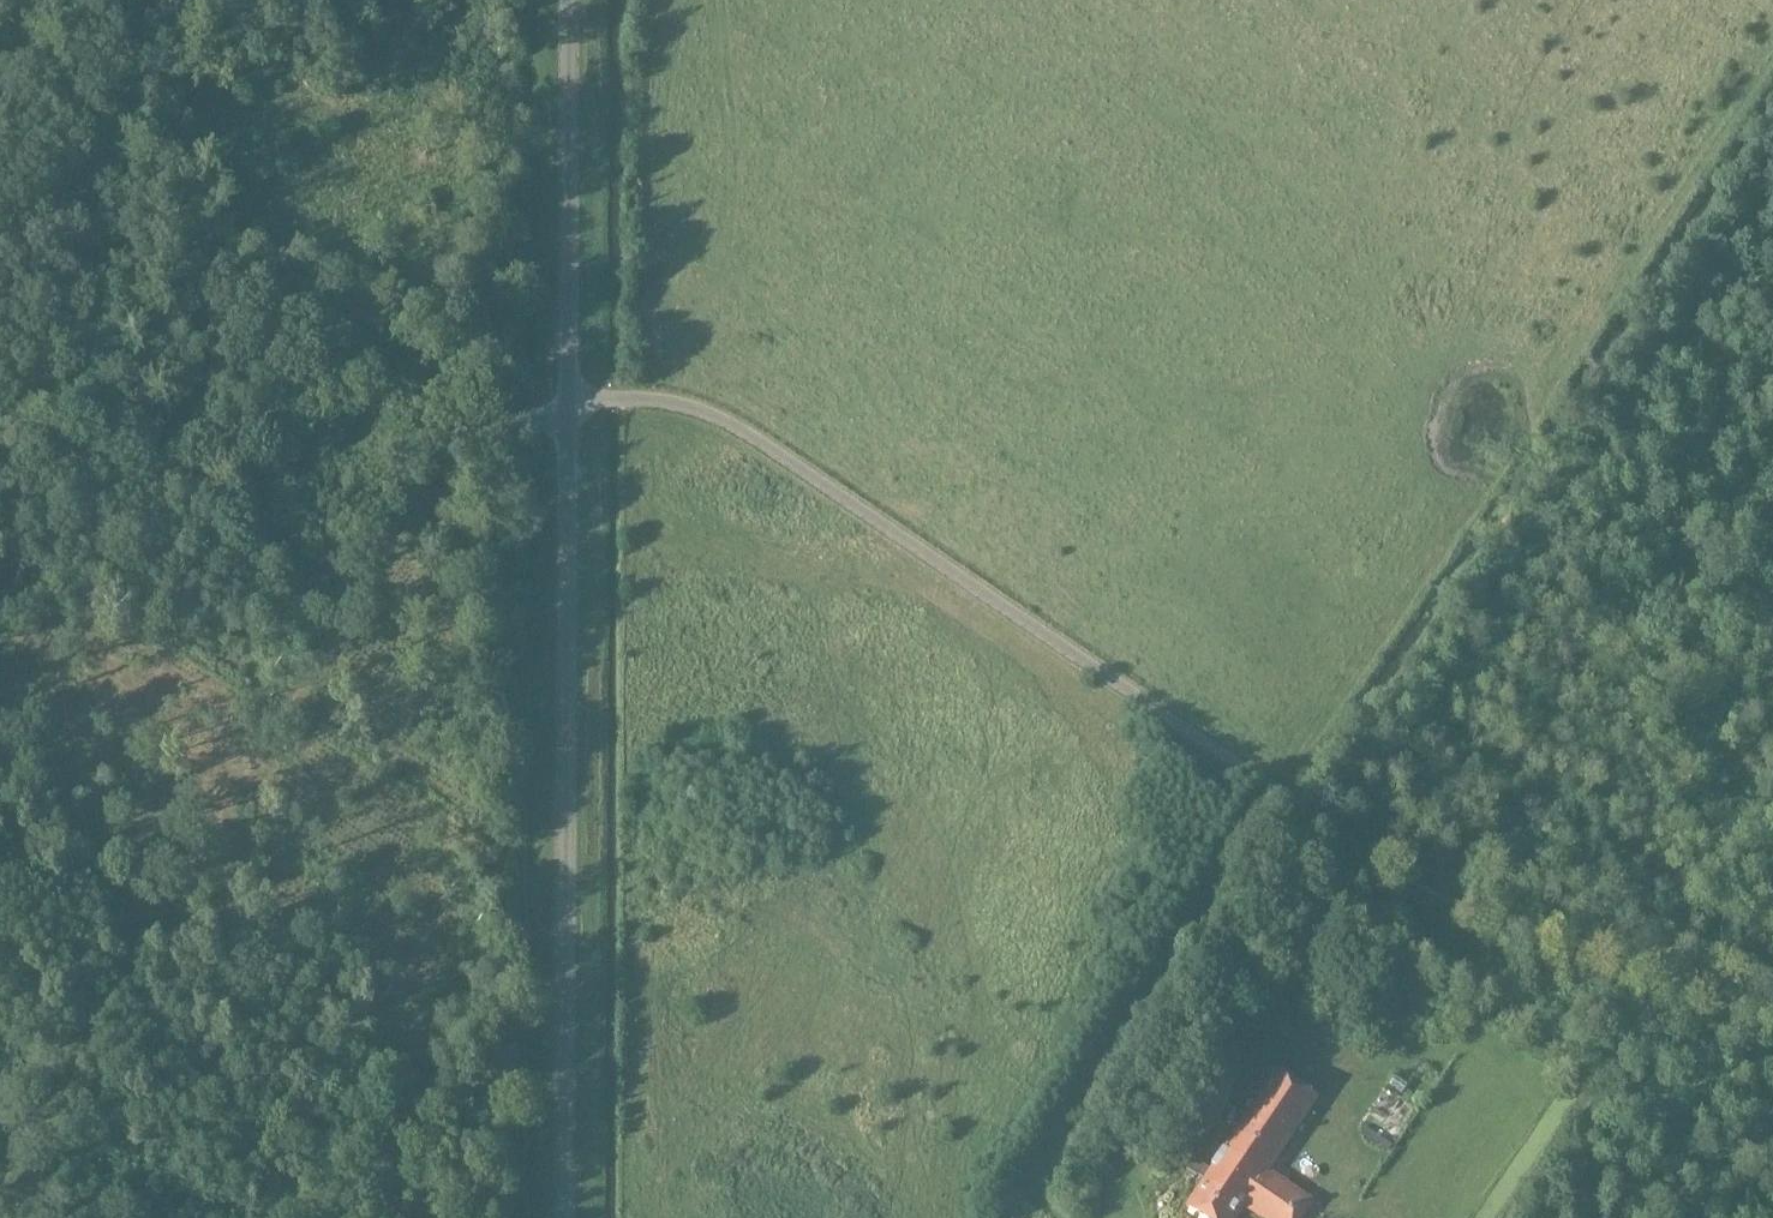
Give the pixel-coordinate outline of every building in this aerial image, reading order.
[(1204,1179),(1185,1207),(1202,1217),(1236,1217),(1243,1207),(1260,1217),(1301,1217),(1312,1202),(1266,1172),(1315,1098),(1275,1072),(1204,1179)]
